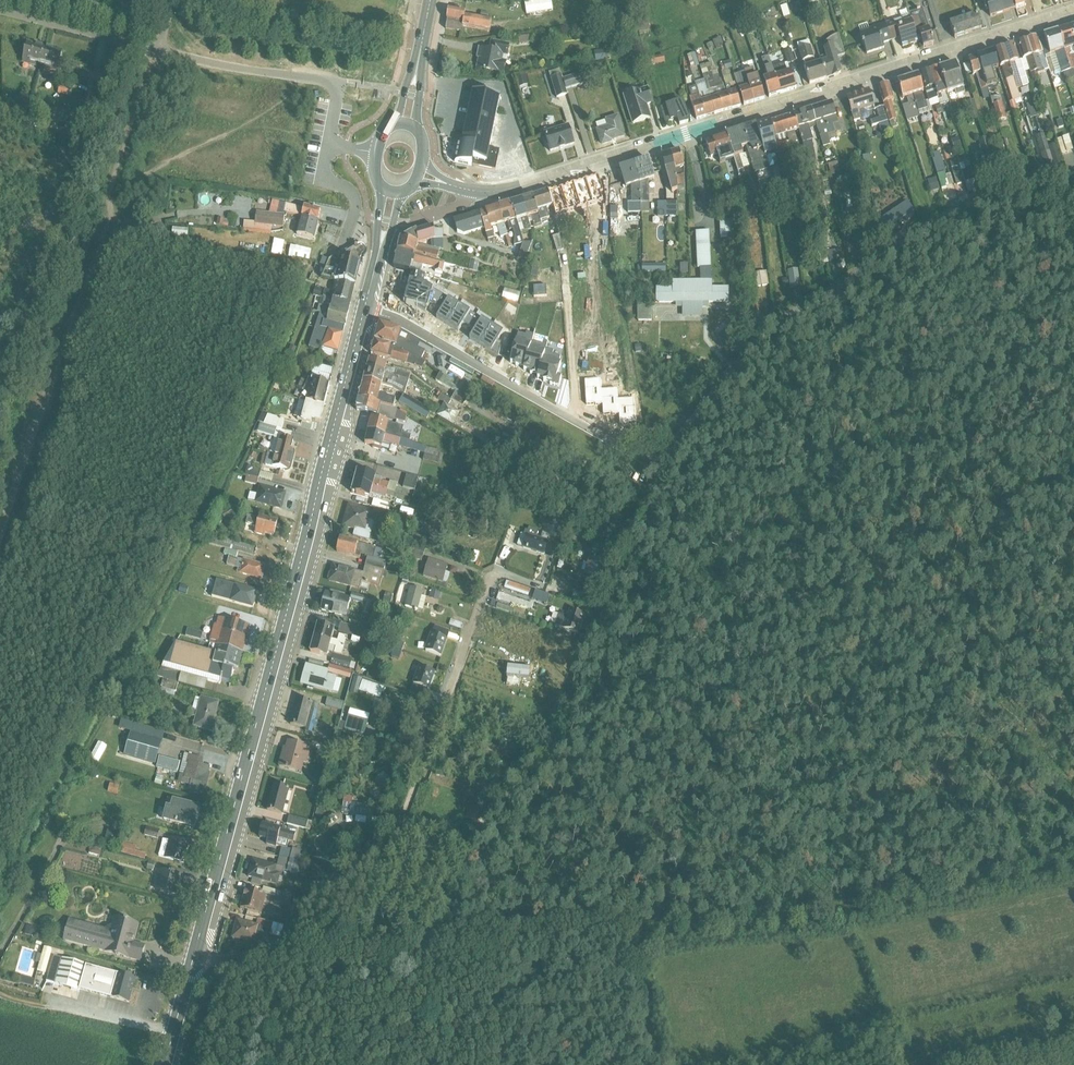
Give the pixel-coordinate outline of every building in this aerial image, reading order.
[(555,10),(554,0),(527,1),(527,11),(555,10)] [(986,10),(988,10),(990,16),(1016,9),(1013,0),(983,0),(986,10)] [(1016,9),(1025,6),(1023,0),(1013,0),(1016,9)] [(786,5),(780,7),(784,18),(790,16),(786,5)] [(923,8),(908,12),(910,16),(918,42),(921,41),(924,48),(927,47),(932,45),(934,45),(924,15),(925,14),(923,8)] [(449,9),(446,29),(462,32),(463,27),(490,31),(492,21),(488,20),(480,19),(465,16),(466,11),(449,9)] [(982,29),(977,14),(950,23),(954,38),(982,29)] [(903,47),(918,42),(910,16),(886,23),(891,40),(900,38),(903,47)] [(649,20),(636,22),(637,31),(650,29),(649,20)] [(755,22),(745,26),(748,34),(759,30),(755,22)] [(868,23),(859,26),(861,31),(870,29),(868,23)] [(883,43),(891,40),(886,23),(870,29),(861,31),(860,32),(867,54),(884,48),(883,43)] [(624,25),(613,26),(614,37),(625,35),(624,25)] [(1070,27),(1058,31),(1069,71),(1073,85),(1073,84),(1073,40),(1070,27)] [(596,28),(582,29),(583,37),(596,36),(596,28)] [(1056,75),(1069,71),(1058,31),(1039,37),(1046,59),(1050,58),(1056,75)] [(836,57),(845,55),(838,34),(834,36),(830,38),(828,41),(826,44),(825,46),(826,48),(823,49),(825,56),(821,57),(822,61),(821,62),(826,79),(837,76),(836,75),(839,74),(841,73),(836,57)] [(444,41),(457,44),(458,37),(445,35),(444,41)] [(547,35),(536,36),(537,46),(548,45),(547,35)] [(518,38),(518,46),(529,45),(528,37),(518,38)] [(713,41),(715,47),(723,44),(721,37),(713,41)] [(1049,70),(1046,59),(1039,37),(1027,41),(1037,74),(1049,70)] [(507,56),(509,45),(492,41),(490,50),(480,48),(478,57),(479,58),(477,69),(493,72),(493,71),(504,73),(506,62),(502,61),(503,55),(507,56)] [(821,62),(816,64),(809,41),(797,44),(799,49),(798,50),(802,62),(803,61),(810,84),(826,79),(821,62)] [(1027,41),(1018,44),(1023,59),(1026,58),(1033,79),(1039,78),(1037,74),(1027,41)] [(41,65),(45,48),(27,44),(22,63),(36,66),(37,64),(41,65)] [(787,73),(784,64),(779,65),(773,45),(766,48),(768,56),(780,94),(796,89),(791,72),(787,73)] [(1029,85),(1021,60),(1019,60),(1014,45),(1005,48),(1017,89),(1029,85)] [(783,50),(787,63),(795,61),(791,47),(783,50)] [(63,53),(45,48),(41,65),(45,66),(44,68),(58,72),(63,53)] [(1020,98),(1017,89),(1005,48),(995,51),(1000,67),(1004,66),(1005,66),(1002,67),(1013,101),(1010,101),(1013,112),(1017,111),(1014,100),(1020,98)] [(602,50),(594,51),(595,61),(604,60),(602,50)] [(995,51),(977,57),(986,84),(995,81),(992,70),(1000,67),(995,51)] [(700,66),(695,53),(687,56),(691,69),(700,66)] [(768,56),(762,58),(768,78),(764,80),(769,97),(780,94),(768,56)] [(656,57),(648,59),(649,66),(657,65),(656,57)] [(983,97),(989,95),(988,91),(986,84),(977,57),(968,59),(969,63),(973,74),(973,75),(976,74),(981,90),(983,97)] [(723,112),(709,63),(707,63),(705,58),(698,60),(704,80),(715,114),(723,112)] [(732,109),(728,93),(726,94),(721,78),(720,79),(717,70),(715,71),(712,63),(709,63),(723,112),(732,109)] [(741,106),(736,91),(735,91),(729,68),(727,69),(725,63),(721,64),(722,70),(721,71),(728,93),(732,109),(741,106)] [(939,69),(947,94),(955,91),(957,95),(965,93),(956,63),(939,69)] [(969,63),(963,65),(967,75),(973,74),(969,63)] [(109,64),(105,75),(111,77),(115,67),(109,64)] [(765,99),(758,75),(756,76),(753,68),(745,70),(745,71),(745,72),(754,102),(765,99)] [(950,102),(947,94),(939,69),(930,71),(940,104),(940,105),(950,102)] [(559,70),(549,73),(551,78),(561,75),(559,70)] [(931,107),(940,104),(930,71),(920,74),(929,101),(931,107)] [(745,72),(735,74),(739,89),(744,105),(754,102),(745,72)] [(516,77),(519,87),(527,84),(524,74),(516,77)] [(566,89),(583,83),(580,74),(563,79),(566,89)] [(931,107),(929,101),(926,102),(922,92),(924,92),(918,75),(908,78),(919,115),(932,111),(931,107)] [(566,96),(560,77),(550,80),(556,99),(566,96)] [(919,116),(919,115),(908,78),(897,82),(903,98),(906,97),(909,104),(903,105),(907,120),(919,116)] [(706,117),(715,114),(704,80),(695,83),(696,87),(706,117)] [(889,84),(879,88),(892,128),(897,126),(895,120),(897,119),(891,101),(894,100),(889,84)] [(697,120),(706,117),(696,87),(689,89),(692,97),(690,98),(697,120)] [(649,89),(648,88),(624,95),(633,124),(650,118),(646,106),(654,104),(653,102),(652,102),(648,90),(649,89)] [(475,159),(487,161),(501,92),(485,89),(484,93),(473,90),(463,142),(459,142),(455,162),(474,165),(475,159)] [(996,89),(988,91),(989,95),(997,121),(1006,118),(1000,95),(998,96),(996,89)] [(847,98),(855,121),(861,119),(862,120),(864,120),(869,119),(869,118),(870,116),(869,112),(875,110),(869,91),(847,98)] [(32,107),(45,111),(47,102),(34,99),(32,107)] [(974,99),(967,102),(972,120),(980,117),(979,114),(976,104),(974,99)] [(680,125),(689,122),(682,101),(665,106),(665,107),(661,108),(666,122),(678,118),(680,125)] [(817,127),(823,147),(830,144),(829,140),(837,137),(836,133),(841,131),(832,102),(811,109),(817,127)] [(1034,103),(1027,105),(1031,117),(1038,115),(1034,103)] [(1047,104),(1040,105),(1042,112),(1049,110),(1047,104)] [(883,107),(876,109),(879,118),(871,121),(872,126),(879,124),(881,130),(890,127),(888,121),(883,107)] [(806,156),(808,167),(817,165),(816,161),(812,140),(813,140),(810,129),(817,127),(811,109),(794,114),(799,130),(803,143),(806,156)] [(795,132),(799,130),(794,114),(771,122),(776,137),(778,143),(775,143),(778,153),(778,154),(784,152),(783,149),(790,147),(790,146),(798,144),(795,132)] [(606,120),(596,124),(598,129),(602,145),(611,142),(610,141),(624,136),(617,115),(605,119),(606,120)] [(1041,135),(1036,137),(1046,168),(1055,165),(1049,146),(1045,134),(1044,134),(1039,116),(1036,117),(1041,135)] [(775,154),(778,153),(775,143),(769,122),(756,126),(769,168),(774,166),(776,165),(777,163),(777,162),(775,154)] [(574,144),(568,125),(544,133),(550,152),(560,149),(565,148),(564,147),(574,144)] [(754,174),(770,169),(769,168),(756,126),(744,130),(747,147),(754,174)] [(741,149),(747,147),(744,130),(727,135),(734,158),(738,171),(744,170),(743,168),(750,167),(746,154),(743,155),(741,149)] [(727,135),(706,142),(711,158),(718,156),(720,163),(734,158),(727,135)] [(943,139),(947,151),(953,149),(948,137),(943,139)] [(958,137),(951,139),(955,149),(962,147),(958,137)] [(984,162),(993,159),(987,138),(979,140),(984,157),(983,158),(984,162)] [(1049,146),(1055,165),(1062,163),(1056,143),(1049,146)] [(632,154),(635,162),(649,157),(646,149),(632,154)] [(678,190),(678,191),(685,189),(685,175),(680,176),(681,168),(684,167),(679,150),(671,153),(675,168),(678,190)] [(945,175),(945,172),(946,172),(940,151),(935,152),(937,158),(933,159),(942,189),(948,187),(945,175)] [(661,156),(672,192),(678,190),(675,168),(671,153),(661,156)] [(808,167),(806,156),(805,156),(800,157),(807,187),(812,186),(811,180),(808,167)] [(1042,169),(1038,156),(1027,160),(1031,173),(1042,169)] [(975,179),(968,159),(961,162),(960,158),(957,158),(958,160),(965,182),(975,179)] [(641,212),(650,212),(649,181),(655,179),(649,160),(640,162),(641,163),(634,165),(640,183),(641,212)] [(965,182),(958,160),(950,162),(957,185),(965,182)] [(829,164),(831,176),(840,173),(838,162),(829,164)] [(628,213),(641,212),(640,183),(634,165),(628,167),(628,166),(619,169),(625,188),(626,188),(627,203),(628,203),(628,213)] [(950,173),(945,175),(948,187),(954,184),(950,173)] [(581,203),(597,198),(590,178),(548,191),(552,206),(560,234),(568,232),(562,213),(561,213),(559,206),(568,203),(574,201),(575,204),(581,202),(581,203)] [(939,188),(936,178),(929,180),(933,190),(939,188)] [(975,179),(965,182),(968,193),(978,190),(978,189),(975,179)] [(829,182),(823,183),(824,192),(825,196),(832,195),(831,190),(830,190),(829,182)] [(548,191),(533,196),(540,221),(549,218),(547,208),(552,206),(548,191)] [(725,200),(722,201),(724,205),(726,204),(737,201),(736,195),(724,199),(725,200)] [(534,228),(542,226),(540,221),(533,196),(521,200),(529,223),(533,222),(534,228)] [(531,230),(529,223),(521,200),(511,203),(521,233),(531,230)] [(278,212),(277,215),(284,217),(286,217),(287,213),(302,217),(303,217),(318,221),(321,210),(305,207),(305,206),(304,206),(304,208),(280,202),(278,212)] [(658,203),(658,217),(679,217),(678,211),(678,202),(658,203)] [(520,252),(531,255),(533,242),(524,243),(521,233),(511,203),(499,207),(505,225),(508,223),(510,231),(513,229),(515,236),(514,247),(515,246),(516,247),(523,245),(520,252)] [(512,247),(505,225),(499,207),(480,213),(485,229),(489,242),(497,245),(491,228),(497,226),(501,238),(506,237),(509,248),(512,247)] [(255,220),(254,229),(271,231),(271,224),(283,225),(284,217),(277,215),(278,212),(256,210),(255,220)] [(458,233),(465,235),(485,229),(480,213),(456,220),(456,221),(455,223),(458,233)] [(302,217),(298,234),(314,238),(318,221),(303,217),(302,217)] [(735,237),(734,221),(720,222),(721,238),(735,237)] [(451,253),(451,238),(443,238),(443,231),(435,231),(434,226),(417,231),(418,245),(431,241),(432,248),(440,250),(451,253)] [(167,234),(166,241),(173,241),(173,236),(188,238),(189,229),(173,227),(172,235),(167,234)] [(432,248),(418,245),(417,231),(401,239),(398,251),(437,261),(440,250),(432,248)] [(701,282),(712,282),(709,231),(696,232),(697,268),(700,268),(701,282)] [(564,250),(560,234),(553,236),(557,252),(564,250)] [(275,240),(272,253),(281,255),(285,242),(275,240)] [(295,246),(293,256),(309,259),(311,249),(295,246)] [(364,248),(363,248),(362,248),(361,247),(360,247),(359,247),(358,248),(355,248),(338,258),(338,261),(335,281),(355,287),(362,256),(364,255),(364,254),(365,253),(365,252),(365,251),(365,250),(364,249),(364,248)] [(826,250),(819,252),(821,264),(829,263),(828,259),(827,256),(826,250)] [(833,262),(836,261),(835,259),(839,258),(837,250),(831,252),(827,252),(828,254),(828,256),(830,263),(833,262)] [(398,251),(394,268),(411,273),(421,276),(423,266),(436,269),(435,272),(443,273),(446,263),(437,261),(398,251)] [(531,255),(520,252),(518,258),(531,261),(531,255)] [(323,258),(318,268),(321,269),(325,270),(325,268),(326,269),(329,260),(323,258)] [(335,281),(338,261),(329,260),(326,269),(325,268),(325,270),(322,278),(335,281)] [(844,260),(836,261),(838,269),(846,268),(844,260)] [(469,270),(478,272),(480,263),(471,261),(469,270)] [(454,265),(453,275),(464,275),(465,266),(454,265)] [(537,278),(539,268),(533,267),(532,269),(531,268),(530,275),(531,276),(530,278),(536,280),(537,278)] [(798,271),(789,272),(792,289),(802,287),(800,274),(798,274),(798,271)] [(420,281),(421,276),(411,273),(404,303),(415,306),(425,312),(431,304),(437,307),(444,296),(420,281)] [(769,286),(767,273),(754,275),(756,288),(769,286)] [(351,304),(355,287),(335,281),(333,291),(330,299),(351,304)] [(712,282),(701,282),(673,282),(673,288),(656,288),(656,289),(651,289),(651,303),(656,303),(656,304),(676,304),(676,309),(683,309),(683,318),(702,318),(702,308),(709,308),(709,303),(729,303),(729,288),(712,288),(712,282)] [(315,288),(313,294),(320,296),(321,297),(323,290),(315,288)] [(520,293),(505,289),(502,299),(518,303),(520,293)] [(460,306),(444,296),(437,307),(442,311),(437,319),(447,326),(460,306)] [(322,307),(327,308),(348,313),(351,304),(330,299),(324,298),(322,307)] [(638,305),(638,321),(652,321),(652,304),(638,305)] [(327,308),(322,307),(319,306),(317,312),(320,313),(325,315),(327,308)] [(476,316),(460,306),(447,326),(458,332),(464,324),(469,327),(476,316)] [(325,315),(320,313),(318,320),(345,327),(348,313),(327,308),(325,315)] [(493,326),(476,316),(469,327),(475,331),(470,339),(481,346),(493,326)] [(333,351),(339,352),(345,327),(318,320),(309,347),(320,351),(318,356),(331,360),(333,351)] [(398,340),(401,331),(383,326),(379,328),(375,342),(422,360),(425,352),(418,349),(398,340)] [(504,333),(493,326),(481,346),(499,356),(502,344),(498,342),(504,333)] [(398,340),(418,349),(421,342),(401,331),(398,340)] [(532,342),(533,336),(526,334),(526,336),(518,334),(510,364),(516,365),(515,366),(524,369),(523,371),(524,371),(532,342)] [(372,354),(422,369),(426,362),(422,360),(375,342),(372,354)] [(547,347),(532,342),(524,371),(531,373),(530,375),(538,377),(537,379),(538,379),(547,347)] [(288,351),(284,358),(292,362),(298,348),(292,345),(290,349),(289,351),(288,351)] [(547,347),(538,379),(544,381),(543,383),(550,384),(550,385),(559,388),(562,378),(558,377),(561,365),(559,364),(561,358),(553,356),(554,352),(546,350),(547,347)] [(409,381),(411,375),(386,368),(387,365),(370,360),(367,369),(409,381)] [(452,360),(450,364),(473,376),(475,372),(452,360)] [(332,377),(334,370),(315,365),(312,372),(332,377)] [(405,395),(407,388),(410,388),(411,383),(409,382),(409,381),(367,369),(364,380),(382,385),(393,388),(405,395)] [(324,407),(332,377),(312,372),(310,380),(309,380),(308,382),(305,389),(300,401),(324,407)] [(468,399),(472,391),(441,373),(436,382),(468,399)] [(483,377),(481,381),(492,387),(494,383),(483,377)] [(302,379),(298,387),(305,389),(308,382),(302,379)] [(379,396),(382,385),(364,380),(359,400),(397,410),(398,409),(394,408),(396,400),(379,396)] [(600,380),(584,381),(586,406),(595,405),(595,406),(602,406),(600,380)] [(602,380),(600,380),(602,406),(603,415),(612,415),(612,416),(619,416),(617,389),(602,390),(602,380)] [(618,389),(617,389),(619,416),(619,426),(628,426),(628,424),(637,424),(635,399),(619,400),(618,389)] [(444,403),(449,406),(453,400),(442,393),(438,399),(444,403)] [(417,413),(421,404),(405,395),(400,403),(417,413)] [(299,400),(296,412),(299,412),(297,420),(302,422),(311,424),(312,421),(320,423),(324,407),(300,401),(299,400)] [(405,423),(407,416),(405,415),(406,414),(403,414),(404,412),(397,410),(359,400),(356,410),(365,412),(405,423)] [(449,406),(444,403),(438,414),(437,415),(454,425),(455,423),(460,413),(449,406)] [(421,404),(417,413),(427,419),(432,411),(421,404)] [(263,426),(268,415),(263,413),(258,423),(260,424),(259,429),(258,432),(274,437),(276,429),(263,426)] [(505,418),(520,428),(523,423),(508,413),(505,418)] [(263,426),(276,429),(282,431),(285,420),(268,415),(263,426)] [(372,419),(369,432),(409,443),(411,436),(402,433),(404,428),(372,419)] [(276,429),(274,437),(291,441),(292,434),(282,431),(276,429)] [(442,452),(413,444),(409,443),(369,432),(365,444),(373,446),(373,448),(381,451),(382,448),(389,450),(391,445),(425,454),(423,461),(438,465),(442,452)] [(309,436),(296,433),(295,439),(297,439),(294,452),(310,456),(313,443),(308,442),(309,436)] [(270,454),(292,460),(294,453),(293,452),(293,451),(292,451),(292,450),(291,450),(293,441),(291,441),(274,437),(271,450),(270,454)] [(265,465),(286,471),(287,471),(288,470),(289,470),(289,469),(292,460),(270,454),(270,455),(268,454),(265,465)] [(259,478),(261,472),(261,470),(248,466),(245,475),(247,476),(258,479),(259,478)] [(390,484),(382,482),(383,478),(358,471),(355,483),(405,496),(408,497),(410,492),(397,489),(398,483),(390,481),(390,484)] [(261,472),(259,478),(272,482),(274,476),(261,472)] [(258,479),(247,476),(245,482),(257,486),(258,479)] [(407,476),(403,487),(415,491),(418,479),(407,476)] [(404,501),(405,496),(355,483),(352,494),(374,500),(372,507),(387,511),(389,504),(381,502),(383,498),(386,498),(386,496),(404,501)] [(281,510),(285,494),(259,487),(255,503),(281,510)] [(224,519),(238,511),(236,507),(222,515),(224,519)] [(346,515),(343,527),(355,530),(353,536),(370,540),(375,521),(377,513),(356,507),(355,510),(350,509),(348,516),(346,515)] [(543,514),(540,522),(553,526),(555,521),(560,523),(558,530),(565,532),(569,520),(555,515),(554,518),(543,514)] [(259,518),(258,524),(255,523),(256,520),(248,518),(245,531),(264,536),(265,534),(274,536),(278,523),(259,518)] [(598,533),(592,532),(592,529),(583,527),(581,534),(590,537),(590,538),(595,539),(592,550),(603,553),(606,541),(596,539),(598,533)] [(525,531),(524,535),(522,534),(518,546),(544,555),(545,553),(548,542),(549,541),(536,537),(537,531),(529,529),(528,532),(525,531)] [(238,553),(255,557),(257,548),(206,534),(204,543),(225,549),(238,553)] [(413,534),(411,541),(424,545),(426,538),(413,534)] [(365,566),(384,571),(386,563),(373,559),(376,549),(340,539),(337,552),(355,556),(360,558),(361,555),(366,556),(365,558),(368,558),(365,566)] [(548,542),(545,553),(553,555),(556,545),(548,542)] [(409,554),(412,546),(406,544),(404,552),(409,554)] [(412,546),(409,554),(408,557),(422,562),(426,550),(412,546)] [(236,559),(238,553),(225,549),(223,555),(229,557),(227,565),(238,568),(236,572),(239,573),(261,579),(263,577),(264,574),(263,572),(264,567),(236,559)] [(610,565),(589,559),(587,564),(585,573),(584,576),(605,583),(610,565)] [(445,583),(447,582),(450,574),(445,573),(447,566),(428,561),(423,577),(443,583),(445,583)] [(380,587),(384,571),(365,566),(363,574),(333,566),(331,574),(330,574),(328,579),(330,579),(329,581),(360,589),(362,582),(380,587)] [(217,580),(212,597),(253,608),(258,591),(217,580)] [(510,582),(508,587),(529,594),(531,589),(528,588),(510,582)] [(423,611),(427,598),(422,597),(423,591),(410,588),(405,607),(418,610),(423,611)] [(538,601),(540,590),(533,588),(531,600),(538,601)] [(441,592),(432,590),(429,599),(439,601),(441,592)] [(573,591),(571,597),(583,601),(585,594),(573,591)] [(390,605),(394,595),(386,592),(383,602),(390,605)] [(539,600),(548,603),(550,597),(541,593),(539,600)] [(322,611),(347,617),(351,601),(326,594),(322,611)] [(352,595),(350,601),(361,604),(363,608),(361,613),(369,615),(373,600),(352,595)] [(499,602),(497,607),(508,611),(510,606),(499,602)] [(375,603),(373,607),(379,609),(378,612),(390,616),(392,609),(381,605),(375,603)] [(559,614),(555,627),(563,630),(579,635),(580,633),(586,616),(570,610),(568,617),(559,614)] [(249,626),(218,618),(217,624),(215,624),(209,644),(210,645),(242,653),(249,626)] [(320,618),(318,624),(339,630),(341,624),(320,618)] [(464,625),(451,620),(449,626),(462,630),(464,625)] [(338,632),(352,636),(355,627),(341,624),(339,630),(338,632)] [(346,643),(347,637),(339,635),(338,641),(332,640),(335,629),(318,625),(318,626),(316,626),(315,631),(316,632),(314,638),(348,648),(349,643),(346,643)] [(435,626),(432,634),(446,639),(449,632),(435,626)] [(432,634),(431,634),(424,651),(440,657),(447,639),(446,639),(432,634)] [(347,652),(348,648),(314,638),(312,645),(311,644),(309,650),(311,650),(310,652),(328,657),(329,652),(334,654),(342,656),(343,651),(347,652)] [(391,639),(388,648),(394,650),(391,657),(400,660),(405,644),(391,639)] [(208,652),(176,643),(173,649),(157,678),(164,680),(178,684),(205,692),(207,681),(220,685),(221,682),(230,685),(234,673),(236,674),(237,668),(238,668),(242,653),(210,645),(208,652)] [(331,664),(350,669),(352,660),(334,655),(331,664)] [(320,663),(319,670),(329,672),(331,666),(320,663)] [(337,677),(328,675),(329,672),(319,670),(307,666),(302,683),(333,692),(337,677)] [(414,685),(428,690),(435,673),(419,667),(413,684),(414,685)] [(338,676),(350,679),(352,671),(340,668),(338,676)] [(358,695),(362,679),(354,677),(350,693),(358,695)] [(174,699),(178,684),(164,680),(160,695),(174,699)] [(363,680),(361,688),(368,690),(370,682),(363,680)] [(428,690),(414,685),(411,694),(425,698),(428,690)] [(338,693),(336,701),(345,703),(347,695),(338,693)] [(193,711),(192,717),(196,718),(193,727),(220,734),(222,725),(214,722),(219,703),(201,699),(199,706),(194,704),(193,710),(193,711)] [(297,699),(291,725),(306,729),(305,732),(312,734),(314,728),(330,732),(331,725),(316,721),(320,705),(297,699)] [(325,707),(343,712),(344,703),(328,699),(325,707)] [(350,709),(344,730),(364,735),(370,714),(350,709)] [(124,755),(156,765),(165,733),(134,723),(124,755)] [(508,735),(504,741),(511,745),(509,748),(509,749),(508,751),(517,756),(524,742),(522,741),(509,733),(508,735)] [(337,751),(352,755),(356,741),(341,736),(337,751)] [(305,763),(307,764),(312,748),(288,742),(286,752),(283,751),(279,767),(302,773),(305,763)] [(202,767),(204,759),(185,754),(179,775),(180,775),(178,783),(190,786),(189,790),(204,794),(207,781),(205,781),(208,769),(202,767)] [(326,757),(317,755),(314,766),(323,769),(326,757)] [(181,763),(159,757),(157,768),(178,774),(181,763)] [(323,782),(316,776),(312,782),(318,787),(323,782)] [(119,787),(111,784),(108,792),(117,795),(119,787)] [(288,806),(285,806),(290,789),(274,785),(267,811),(283,815),(284,812),(286,813),(288,806)] [(311,794),(318,796),(320,789),(313,787),(311,794)] [(497,819),(509,796),(496,790),(492,796),(486,792),(483,798),(477,796),(467,818),(488,828),(493,818),(497,819)] [(354,797),(345,796),(342,814),(350,815),(349,815),(356,816),(355,823),(369,825),(371,808),(352,805),(354,797)] [(167,807),(163,820),(194,828),(193,827),(198,809),(199,809),(199,808),(167,800),(167,802),(169,802),(167,807)] [(323,818),(325,810),(318,808),(316,816),(323,818)] [(287,825),(310,831),(313,823),(289,817),(287,825)] [(296,834),(287,832),(263,825),(260,838),(268,840),(267,845),(276,848),(277,846),(282,847),(284,840),(293,842),(296,834)] [(287,832),(296,834),(297,828),(289,826),(287,832)] [(160,831),(147,827),(144,836),(158,839),(160,831)] [(103,848),(116,852),(120,834),(107,831),(105,840),(91,836),(89,843),(103,847),(103,848)] [(169,842),(163,840),(159,856),(165,858),(185,864),(190,845),(170,839),(169,842)] [(145,860),(146,855),(136,852),(137,847),(123,843),(120,853),(145,860)] [(91,848),(89,854),(101,856),(102,849),(89,845),(89,848),(91,848)] [(290,861),(301,864),(304,853),(293,849),(291,857),(290,861)] [(290,861),(279,858),(277,867),(253,861),(251,869),(248,878),(253,879),(262,881),(278,885),(280,877),(282,877),(284,871),(298,876),(301,864),(290,861)] [(155,863),(148,862),(146,870),(153,872),(155,863)] [(159,870),(156,879),(159,879),(156,890),(177,896),(177,895),(182,877),(159,870)] [(262,881),(253,879),(251,884),(261,887),(262,881)] [(290,908),(293,896),(264,888),(262,894),(276,898),(274,904),(290,908)] [(248,911),(246,916),(259,920),(261,914),(262,914),(267,896),(246,890),(241,909),(248,911)] [(106,930),(69,920),(64,941),(141,962),(145,947),(133,944),(138,925),(114,919),(112,927),(111,927),(106,929),(106,930)] [(281,939),(284,927),(258,920),(256,927),(242,923),(241,925),(239,925),(237,929),(235,929),(233,939),(259,945),(263,928),(272,931),(271,936),(281,939)] [(236,920),(234,928),(235,929),(237,929),(239,925),(241,925),(242,923),(243,921),(236,920)] [(31,937),(34,935),(35,930),(33,928),(31,927),(28,928),(26,933),(28,936),(31,937)] [(44,958),(52,959),(53,948),(46,947),(44,958)] [(111,998),(118,974),(86,966),(87,965),(62,959),(54,956),(47,982),(55,984),(55,985),(79,992),(80,989),(111,998)] [(118,974),(111,998),(129,1002),(135,979),(118,974)] [(22,976),(19,983),(34,988),(36,980),(22,976)]
